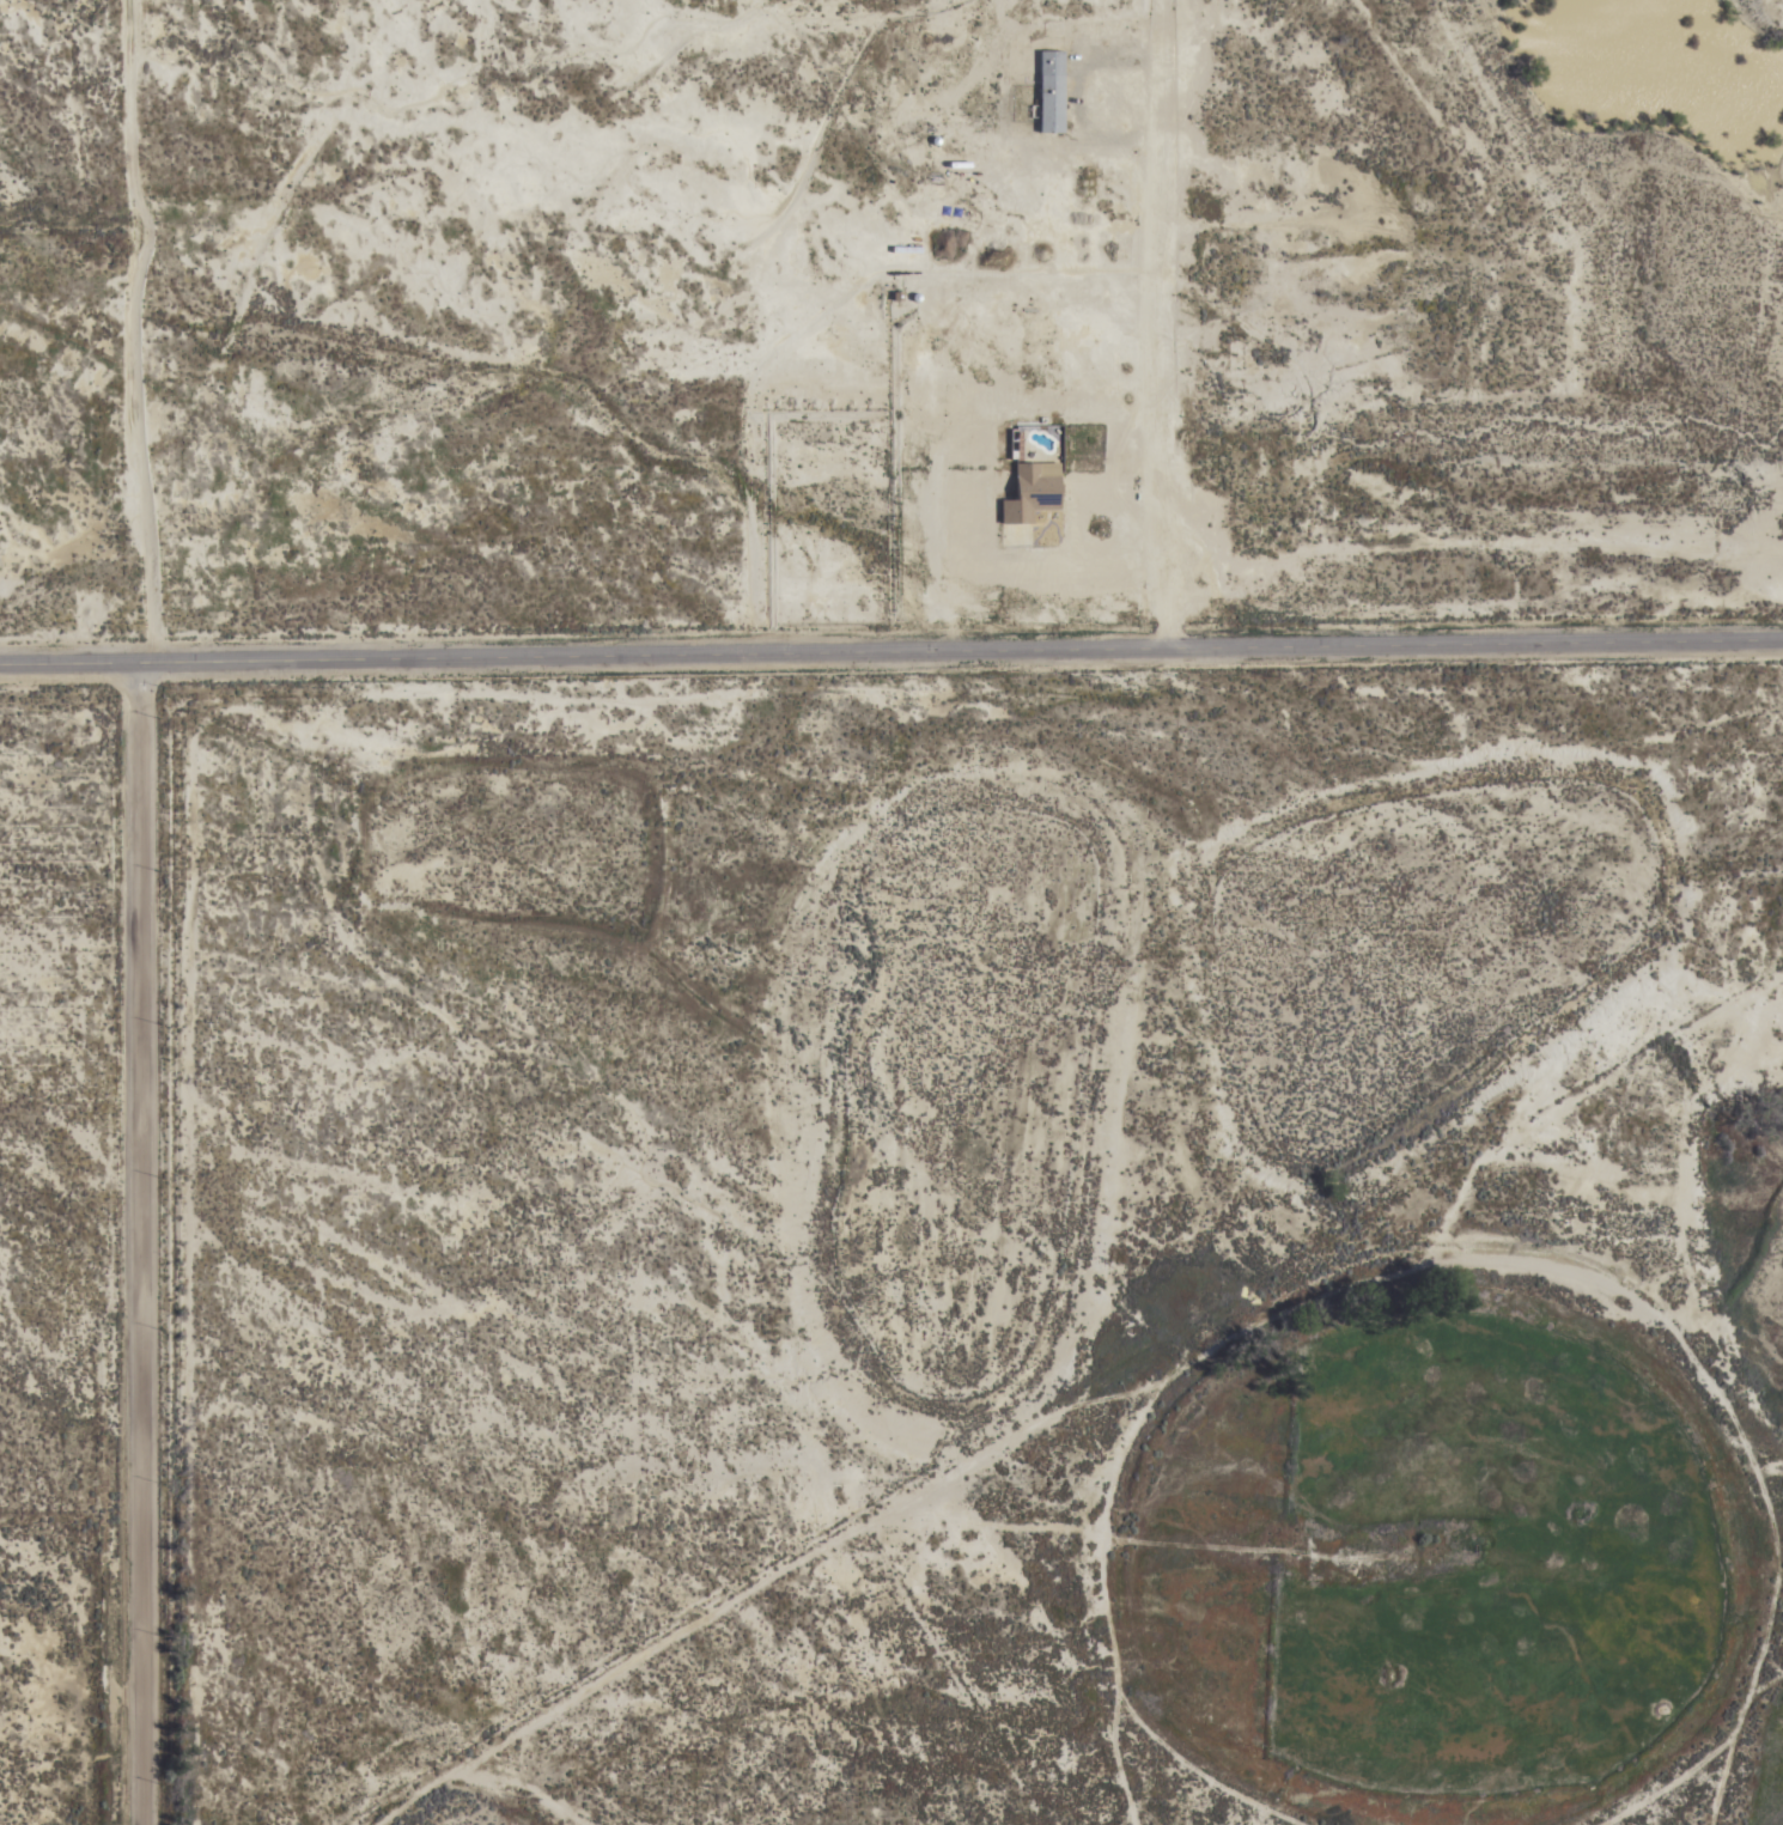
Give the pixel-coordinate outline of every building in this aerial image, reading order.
[(1063,51),(1039,52),(1041,134),(1065,133),(1063,51)] [(1001,525),(1033,524),(1032,509),(1062,508),(1060,463),(1017,465),(1018,500),(1000,501),(1001,525)]
